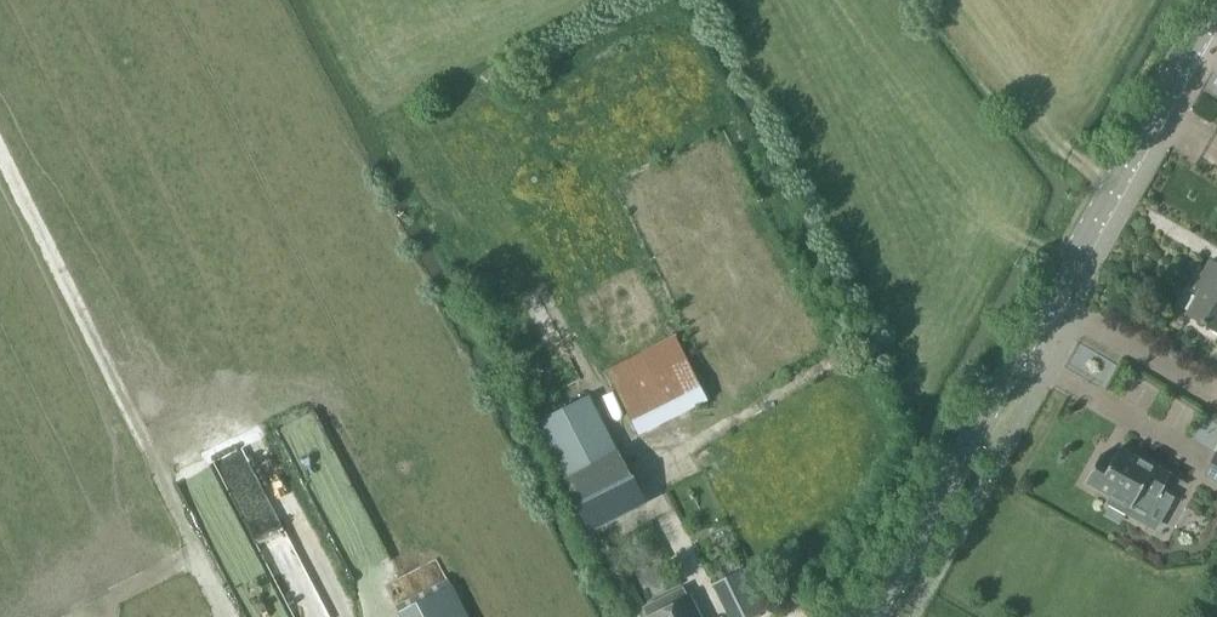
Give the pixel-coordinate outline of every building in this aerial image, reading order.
[(1209,261),(1200,278),(1205,281),(1186,315),(1216,333),(1216,266),(1209,261)] [(587,523),(639,496),(580,379),(526,408),(587,523)] [(1161,491),(1170,475),(1151,465),(1150,466),(1122,450),(1119,449),(1118,448),(1116,452),(1111,461),(1100,455),(1084,483),(1109,497),(1111,499),(1108,504),(1126,514),(1131,505),(1148,514),(1161,491)] [(1216,453),(1204,476),(1216,483),(1216,454),(1216,453)] [(694,547),(729,616),(752,616),(769,608),(730,529),(694,547)] [(451,587),(399,614),(401,616),(467,616),(451,587)] [(640,609),(645,616),(699,616),(684,587),(640,609)]
